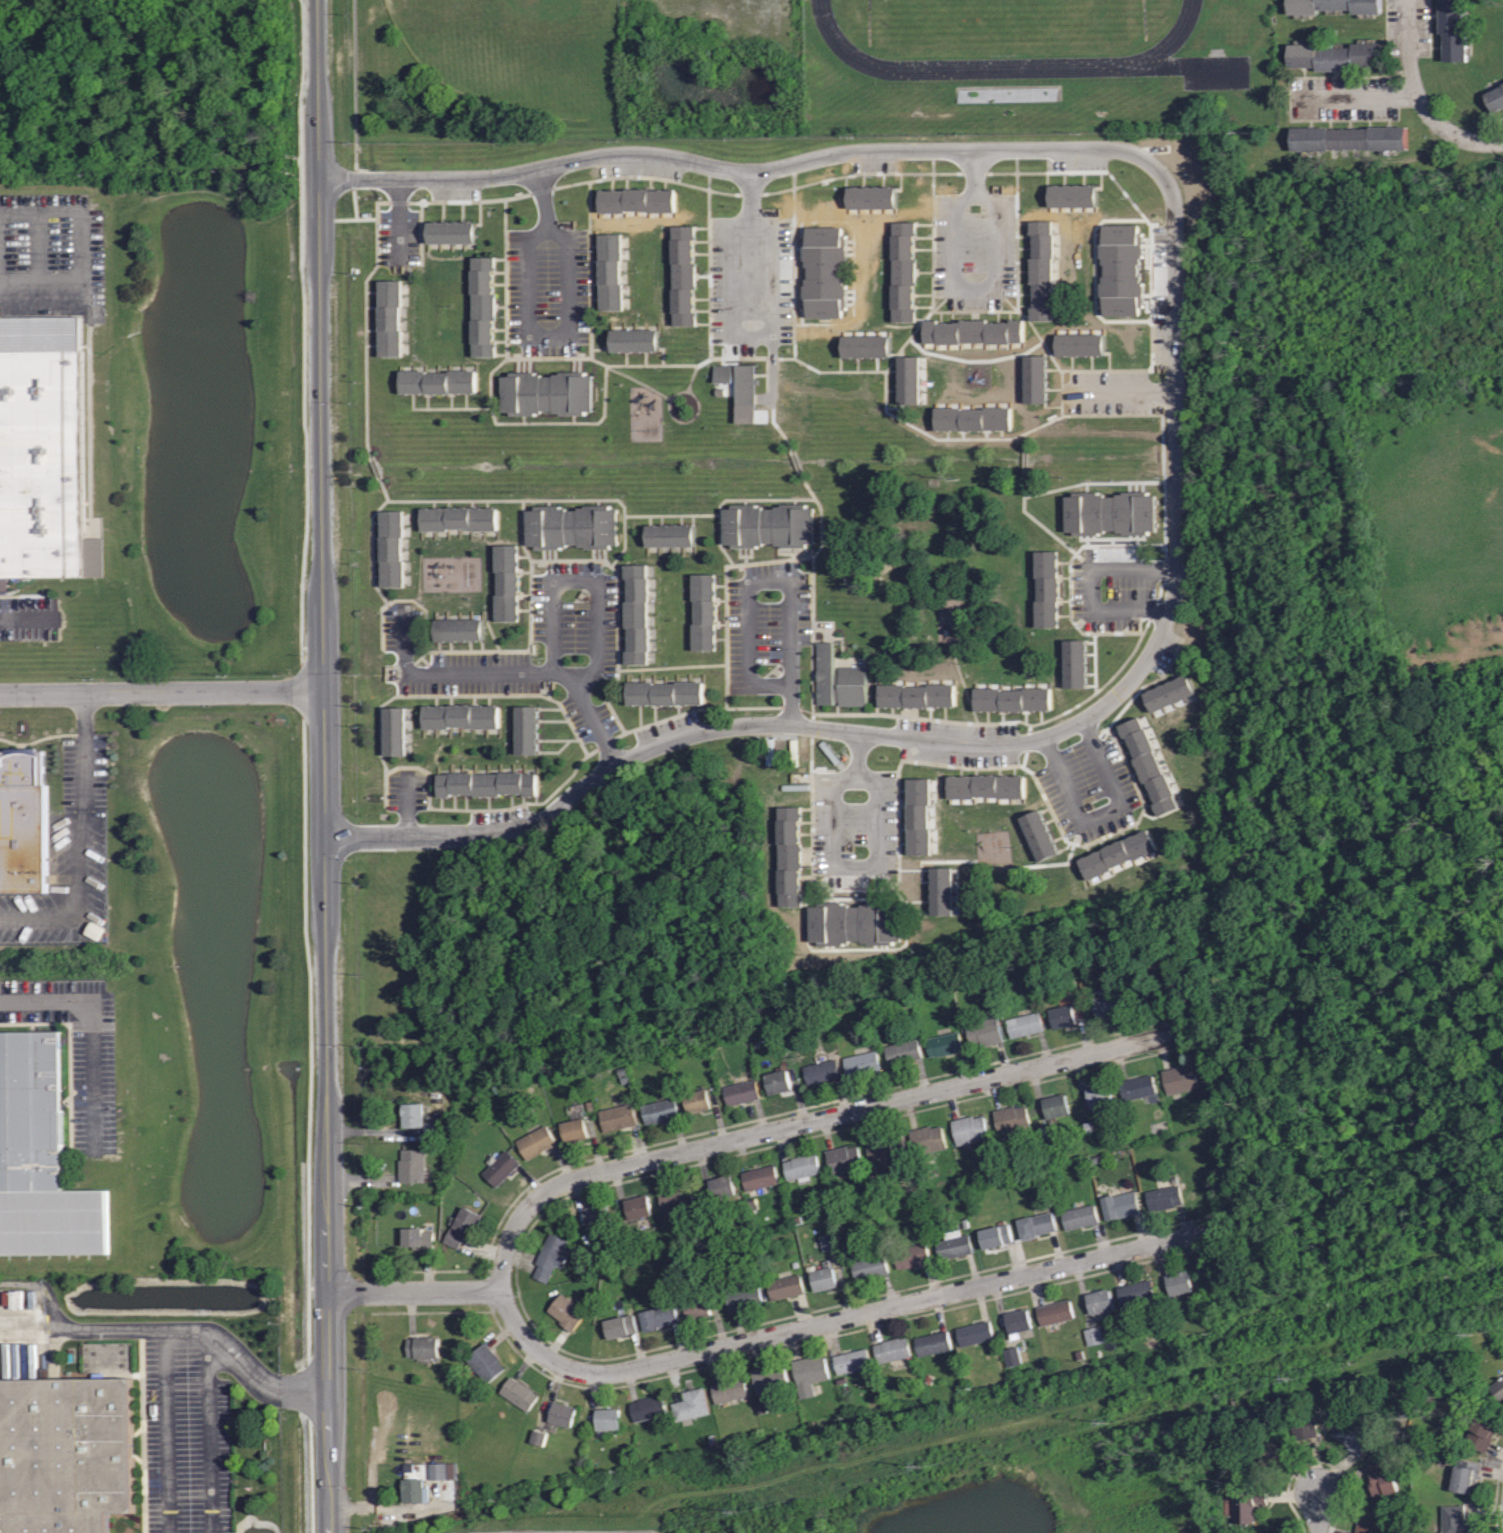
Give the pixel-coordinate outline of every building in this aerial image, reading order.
[(1288,14),(1288,0),(1380,0),(1380,13),(1368,12),(1368,18),(1365,18),(1365,13),(1352,13),(1352,9),(1337,9),(1336,14),(1333,14),(1333,9),(1317,9),(1317,14),(1304,13),(1304,19),(1301,19),(1301,14),(1288,14)] [(1439,11),(1439,0),(1462,0),(1462,13),(1467,13),(1467,16),(1462,16),(1463,31),(1466,31),(1466,45),(1471,45),(1471,48),(1466,48),(1467,61),(1444,61),(1444,33),(1439,33),(1439,18),(1435,18),(1435,11),(1439,11)] [(1338,74),(1333,74),(1333,71),(1316,71),(1316,67),(1288,67),(1289,44),(1301,44),(1301,39),(1305,39),(1305,43),(1318,43),(1318,47),(1333,47),(1333,42),(1336,42),(1336,47),(1352,47),(1352,43),(1365,43),(1365,38),(1369,38),(1369,43),(1381,43),(1381,66),(1354,66),(1354,70),(1338,70),(1338,74)] [(1484,93),(1502,84),(1502,107),(1493,112),(1484,93)] [(1292,151),(1291,127),(1328,127),(1328,129),(1369,128),(1369,126),(1406,126),(1406,149),(1370,150),(1370,148),(1329,149),(1329,150),(1292,151)] [(1049,207),(1049,185),(1097,185),(1098,207),(1049,207)] [(848,208),(848,187),(896,186),(896,208),(848,208)] [(626,212),(600,212),(600,190),(676,190),(676,212),(650,212),(650,210),(626,210),(626,212)] [(896,220),(896,322),(920,321),(920,306),(917,306),(916,284),(919,284),(919,256),(916,256),(916,234),(918,234),(918,220),(896,220)] [(1034,220),(1056,220),(1056,286),(1058,286),(1058,320),(1033,320),(1033,305),(1037,305),(1037,288),(1033,288),(1033,256),(1036,256),(1036,232),(1034,232),(1034,220)] [(476,243),(428,243),(428,222),(476,222),(476,243)] [(676,224),(677,325),(701,325),(701,310),(697,310),(697,287),(700,287),(700,260),(697,260),(697,237),(699,237),(699,224),(676,224)] [(1141,315),(1104,315),(1104,307),(1101,307),(1101,283),(1103,283),(1103,276),(1105,276),(1105,264),(1103,264),(1103,257),(1100,257),(1100,232),(1104,232),(1104,225),(1139,225),(1139,232),(1143,232),(1143,257),(1142,257),(1142,264),(1139,263),(1139,276),(1142,276),(1142,282),(1144,282),(1144,307),(1141,307),(1141,315)] [(807,226),(843,226),(843,235),(846,235),(847,259),(844,259),(844,266),(842,266),(842,278),(844,278),(844,285),(847,285),(847,309),(843,309),(843,317),(808,318),(808,309),(804,309),(804,284),(806,284),(806,278),(808,278),(808,266),(806,266),(806,260),(804,260),(804,235),(808,235),(807,226)] [(601,310),(600,234),(623,234),(623,260),(621,260),(621,284),(623,284),(623,310),(601,310)] [(476,255),(477,356),(500,356),(500,341),(497,341),(497,318),(500,318),(499,291),(497,291),(496,268),(499,268),(498,254),(476,255)] [(382,278),(383,355),(406,354),(406,326),(403,326),(403,303),(405,303),(405,277),(382,278)] [(928,342),(1028,340),(1027,317),(1013,317),(1014,320),(991,321),(991,318),(964,318),(964,321),(941,321),(941,319),(927,319),(928,342)] [(611,351),(611,330),(658,330),(659,351),(611,351)] [(1058,355),(1058,333),(1105,333),(1106,355),(1058,355)] [(891,357),(843,357),(843,335),(891,335),(891,357)] [(89,575),(0,576),(0,349),(86,348),(89,575)] [(1026,403),(1025,355),(1047,355),(1048,403),(1026,403)] [(921,404),(900,404),(900,356),(921,356),(921,404)] [(755,405),(737,405),(737,377),(733,377),(733,382),(714,382),(714,365),(732,365),(732,367),(737,367),(737,364),(755,364),(755,405)] [(404,368),(404,391),(480,390),(479,368),(453,368),(453,370),(430,371),(430,368),(404,368)] [(511,415),(510,411),(503,411),(503,376),(511,376),(511,372),(536,372),(536,374),(542,374),(542,376),(553,376),(553,374),(560,374),(560,371),(585,371),(585,374),(592,374),(593,411),(585,411),(585,414),(560,414),(560,413),(554,413),(554,411),(542,411),(542,413),(536,413),(536,415),(511,415)] [(963,431),(963,429),(937,430),(936,408),(962,407),(962,410),(986,409),(986,408),(1012,407),(1012,428),(963,431)] [(1075,536),(1075,531),(1067,531),(1067,496),(1075,496),(1075,492),(1099,491),(1099,494),(1105,494),(1105,496),(1118,496),(1117,494),(1124,494),(1124,492),(1149,491),(1149,495),(1157,495),(1158,530),(1149,530),(1150,534),(1125,535),(1125,532),(1117,532),(1117,530),(1106,530),(1106,532),(1100,532),(1100,535),(1075,536)] [(809,547),(784,547),(784,545),(777,545),(777,543),(765,543),(765,545),(759,545),(759,547),(734,547),(734,544),(726,544),(726,509),(733,509),(733,505),(758,505),(758,506),(765,506),(765,509),(776,509),(776,506),(783,506),(783,504),(808,504),(808,508),(816,508),(816,543),(809,543),(809,547)] [(536,549),(536,545),(528,545),(528,509),(536,509),(536,506),(561,506),(561,507),(567,507),(567,510),(579,510),(579,508),(585,508),(585,505),(609,505),(609,509),(618,509),(618,545),(610,545),(611,549),(585,549),(585,546),(580,546),(580,544),(567,544),(567,546),(561,547),(561,549),(536,549)] [(425,506),(501,506),(501,528),(425,529),(425,506)] [(405,586),(382,586),(382,560),(381,560),(382,510),(404,510),(404,537),(402,537),(402,560),(405,560),(405,586)] [(664,546),(646,546),(646,525),(693,525),(693,545),(664,546)] [(500,619),(522,618),(522,543),(499,544),(500,570),(502,570),(502,593),(500,593),(500,619)] [(1037,627),(1036,600),(1039,600),(1038,577),(1036,577),(1036,551),(1059,550),(1060,601),(1059,601),(1059,626),(1037,627)] [(652,562),(652,664),(629,664),(629,649),(632,649),(632,626),(629,626),(629,599),(632,599),(631,576),(629,576),(629,563),(652,562)] [(697,648),(720,647),(719,572),(696,572),(697,599),(699,599),(699,622),(697,622),(697,648)] [(483,640),(436,640),(436,619),(483,619),(483,640)] [(1067,687),(1066,640),(1086,639),(1087,687),(1067,687)] [(835,657),(835,673),(839,673),(839,666),(867,666),(868,705),(840,706),(840,701),(835,701),(835,704),(819,704),(818,641),(835,641),(835,657)] [(1154,713),(1145,693),(1187,674),(1196,693),(1154,713)] [(654,705),(654,704),(628,704),(628,682),(655,681),(655,684),(677,684),(677,681),(704,681),(704,704),(654,705)] [(930,707),(880,707),(880,684),(907,684),(907,686),(929,686),(929,683),(956,684),(956,706),(930,706),(930,707)] [(1026,711),(976,710),(976,688),(1002,688),(1002,690),(1025,690),(1025,687),(1052,687),(1051,709),(1026,709),(1026,711)] [(502,726),(502,704),(427,704),(427,726),(454,726),(454,724),(477,724),(477,726),(502,726)] [(539,754),(517,754),(517,706),(539,706),(539,754)] [(385,755),(384,708),(406,707),(406,755),(385,755)] [(1159,816),(1154,804),(1156,803),(1147,782),(1144,783),(1134,758),(1136,757),(1127,737),(1125,737),(1120,725),(1140,717),(1145,728),(1146,727),(1165,773),(1166,773),(1176,794),(1175,795),(1180,807),(1159,816)] [(774,751),(784,752),(785,740),(774,740),(774,751)] [(50,892),(0,892),(0,750),(46,750),(46,783),(50,783),(50,892)] [(769,755),(769,767),(783,767),(783,764),(776,763),(776,755),(769,755)] [(502,796),(475,796),(475,794),(452,794),(452,796),(439,796),(439,774),(452,774),(452,772),(476,772),(476,774),(501,774),(501,772),(525,772),(525,773),(538,773),(538,796),(524,796),(524,794),(502,794),(502,796)] [(950,798),(949,776),(999,774),(999,776),(1025,775),(1025,798),(999,798),(999,797),(950,798)] [(910,855),(908,805),(909,805),(909,778),(931,778),(931,804),(929,804),(930,828),(932,828),(932,854),(910,855)] [(783,806),(784,907),(807,907),(807,892),(804,892),(804,869),(807,869),(806,842),(804,842),(803,819),(806,819),(806,805),(783,806)] [(1039,861),(1020,818),(1040,809),(1059,852),(1039,861)] [(1089,881),(1079,860),(1124,838),(1125,840),(1149,828),(1158,849),(1134,860),(1133,859),(1112,869),(1113,870),(1089,881)] [(953,915),(932,915),(932,867),(953,867),(953,915)] [(894,944),(869,944),(869,942),(862,942),(862,941),(850,941),(850,943),(844,943),(844,945),(819,944),(819,941),(811,941),(811,906),(818,906),(818,903),(843,903),(843,904),(850,904),(850,906),(861,906),(861,904),(868,904),(868,901),(893,901),(893,905),(901,905),(901,941),(894,941),(894,944)] [(1098,1018),(1096,1018),(1091,997),(1114,992),(1118,1012),(1098,1018)] [(1053,1029),(1048,1009),(1072,1003),(1076,1024),(1053,1029)] [(1011,1039),(1006,1019),(1039,1011),(1044,1030),(1011,1039)] [(981,1047),(980,1044),(970,1047),(965,1023),(997,1016),(1003,1041),(981,1047)] [(112,1253),(0,1254),(0,1031),(65,1030),(67,1188),(112,1188),(112,1253)] [(929,1057),(925,1038),(959,1030),(963,1050),(954,1052),(954,1053),(937,1057),(936,1056),(929,1057)] [(888,1066),(884,1046),(917,1038),(922,1058),(888,1066)] [(847,1077),(842,1058),(853,1056),(851,1049),(871,1044),(872,1050),(875,1050),(880,1068),(871,1071),(872,1072),(854,1076),(854,1075),(847,1077)] [(815,1085),(814,1083),(806,1085),(802,1066),(835,1058),(840,1077),(831,1079),(832,1081),(815,1085)] [(1167,1095),(1161,1070),(1183,1065),(1183,1067),(1193,1065),(1199,1087),(1167,1095)] [(770,1095),(770,1094),(768,1095),(763,1075),(786,1069),(791,1089),(770,1095)] [(1123,1101),(1118,1082),(1151,1074),(1156,1093),(1123,1101)] [(725,1106),(721,1087),(754,1079),(759,1098),(725,1106)] [(1090,1108),(1085,1089),(1108,1083),(1113,1103),(1090,1108)] [(686,1114),(681,1094),(705,1088),(710,1108),(686,1114)] [(1046,1118),(1042,1097),(1065,1092),(1069,1113),(1046,1118)] [(644,1124),(640,1105),(673,1098),(678,1116),(669,1118),(669,1119),(652,1123),(651,1122),(644,1124)] [(403,1127),(403,1104),(424,1103),(425,1126),(403,1127)] [(604,1132),(598,1111),(631,1103),(636,1124),(604,1132)] [(999,1135),(993,1109),(1014,1104),(1015,1108),(1025,1106),(1030,1128),(999,1135)] [(957,1145),(951,1119),(972,1114),(973,1117),(984,1115),(989,1138),(957,1145)] [(565,1143),(560,1123),(583,1117),(587,1137),(565,1143)] [(526,1160),(516,1141),(546,1124),(556,1143),(526,1160)] [(921,1160),(919,1154),(915,1155),(909,1130),(930,1124),(931,1128),(941,1125),(947,1148),(927,1153),(929,1158),(921,1160)] [(428,1139),(444,1139),(444,1125),(428,1125),(428,1139)] [(887,1138),(899,1135),(903,1155),(893,1157),(895,1167),(891,1168),(892,1170),(885,1172),(884,1169),(880,1170),(878,1161),(870,1163),(865,1143),(872,1142),(871,1137),(885,1133),(887,1138)] [(831,1175),(825,1149),(846,1144),(847,1148),(857,1145),(862,1168),(831,1175)] [(425,1181),(400,1181),(400,1159),(402,1159),(402,1149),(425,1149),(425,1181)] [(496,1187),(482,1173),(506,1149),(520,1163),(496,1187)] [(799,1182),(798,1177),(787,1180),(782,1161),(791,1159),(790,1158),(808,1154),(808,1155),(815,1153),(820,1173),(809,1176),(810,1179),(799,1182)] [(751,1190),(745,1191),(740,1172),(774,1164),(778,1183),(751,1190)] [(713,1200),(708,1180),(719,1177),(718,1176),(729,1173),(729,1174),(731,1174),(736,1195),(713,1200)] [(1174,1207),(1157,1211),(1156,1209),(1149,1211),(1144,1191),(1177,1184),(1182,1203),(1174,1205),(1174,1207)] [(666,1215),(664,1216),(657,1191),(679,1185),(680,1187),(690,1185),(691,1190),(699,1188),(703,1205),(696,1206),(696,1208),(666,1215)] [(1106,1220),(1101,1197),(1113,1194),(1113,1196),(1135,1191),(1140,1213),(1106,1220)] [(630,1220),(625,1200),(647,1195),(652,1214),(630,1220)] [(588,1229),(583,1209),(606,1203),(611,1223),(588,1229)] [(1065,1231),(1060,1211),(1094,1204),(1098,1223),(1065,1231)] [(460,1213),(464,1206),(483,1216),(472,1236),(453,1227),(454,1225),(450,1224),(454,1217),(457,1219),(460,1213)] [(1022,1241),(1017,1219),(1051,1211),(1056,1230),(1037,1234),(1037,1237),(1022,1241)] [(982,1249),(977,1230),(1007,1223),(1012,1242),(982,1249)] [(414,1250),(414,1246),(404,1246),(404,1228),(423,1227),(424,1232),(434,1232),(434,1250),(414,1250)] [(462,1250),(467,1234),(450,1229),(445,1245),(462,1250)] [(943,1233),(959,1229),(961,1235),(968,1233),(972,1253),(939,1260),(934,1241),(944,1239),(943,1233)] [(563,1248),(568,1251),(561,1267),(556,1264),(547,1283),(533,1277),(539,1265),(535,1263),(550,1232),(567,1241),(563,1248)] [(904,1269),(903,1267),(896,1269),(892,1250),(925,1242),(930,1261),(921,1263),(921,1265),(904,1269)] [(854,1281),(850,1261),(883,1254),(888,1273),(854,1281)] [(814,1292),(810,1272),(833,1266),(838,1286),(814,1292)] [(1170,1295),(1165,1275),(1176,1273),(1176,1272),(1186,1270),(1188,1270),(1193,1290),(1170,1295)] [(771,1300),(766,1282),(799,1274),(804,1292),(771,1300)] [(1121,1309),(1116,1286),(1150,1278),(1155,1301),(1121,1309)] [(729,1313),(725,1293),(759,1285),(763,1304),(739,1309),(740,1310),(729,1313)] [(1090,1314),(1085,1294),(1096,1291),(1095,1290),(1107,1288),(1107,1289),(1109,1288),(1113,1309),(1090,1314)] [(571,1332),(560,1322),(561,1321),(548,1310),(562,1293),(586,1313),(571,1332)] [(688,1321),(684,1301),(707,1295),(711,1315),(688,1321)] [(1040,1327),(1035,1307),(1069,1299),(1074,1318),(1040,1327)] [(645,1332),(640,1312),(674,1303),(679,1323),(645,1332)] [(1009,1334),(1004,1313),(1027,1308),(1031,1329),(1009,1334)] [(609,1339),(604,1320),(633,1314),(637,1332),(609,1339)] [(961,1347),(956,1329),(988,1321),(993,1339),(961,1347)] [(1106,1344),(1103,1328),(1087,1330),(1089,1346),(1106,1344)] [(919,1357),(914,1339),(947,1330),(951,1349),(919,1357)] [(415,1358),(415,1357),(407,1357),(407,1339),(415,1338),(415,1337),(438,1336),(439,1357),(415,1358)] [(888,1361),(877,1364),(872,1345),(881,1342),(881,1341),(898,1337),(899,1338),(906,1337),(911,1356),(888,1361)] [(486,1383),(465,1359),(485,1342),(500,1359),(498,1360),(504,1368),(486,1383)] [(837,1375),(832,1356),(866,1348),(870,1367),(837,1375)] [(1009,1368),(1023,1366),(1021,1348),(1007,1350),(1009,1368)] [(800,1399),(796,1385),(797,1385),(791,1361),(814,1355),(815,1358),(823,1356),(829,1378),(811,1383),(814,1395),(800,1399)] [(757,1395),(751,1370),(774,1364),(774,1367),(784,1365),(789,1387),(757,1395)] [(527,1411),(498,1391),(509,1375),(517,1381),(518,1379),(533,1390),(532,1391),(538,1395),(527,1411)] [(715,1404),(710,1384),(744,1377),(748,1396),(715,1404)] [(1490,1388),(1502,1378),(1502,1401),(1501,1403),(1490,1388)] [(101,1506),(138,1506),(137,1380),(0,1382),(0,1532),(101,1532),(101,1506)] [(676,1422),(672,1403),(684,1400),(682,1392),(704,1387),(710,1414),(676,1422)] [(634,1422),(630,1403),(638,1401),(637,1399),(655,1395),(655,1397),(663,1395),(667,1414),(634,1422)] [(571,1427),(549,1421),(554,1401),(577,1408),(571,1427)] [(596,1430),(596,1409),(618,1408),(619,1429),(596,1430)] [(1294,1441),(1289,1418),(1312,1413),(1317,1436),(1294,1441)] [(1458,1439),(1464,1427),(1470,1430),(1479,1413),(1496,1421),(1491,1431),(1494,1432),(1491,1439),(1492,1440),(1486,1453),(1458,1439)] [(1360,1457),(1347,1448),(1348,1446),(1330,1435),(1343,1414),(1375,1434),(1360,1457)] [(1259,1479),(1240,1467),(1262,1435),(1282,1448),(1269,1469),(1267,1468),(1259,1479)] [(1471,1494),(1452,1490),(1457,1459),(1480,1463),(1478,1478),(1476,1478),(1475,1485),(1472,1485),(1471,1494)] [(1374,1497),(1370,1478),(1371,1477),(1369,1465),(1385,1461),(1387,1472),(1395,1470),(1399,1492),(1374,1497)] [(458,1463),(432,1464),(432,1480),(458,1479),(458,1463)] [(431,1487),(430,1503),(403,1502),(403,1479),(423,1479),(423,1486),(431,1487)] [(1234,1523),(1234,1490),(1266,1490),(1266,1504),(1262,1504),(1262,1502),(1254,1502),(1254,1506),(1253,1506),(1253,1523),(1234,1523)] [(1475,1521),(1475,1532),(1442,1532),(1441,1506),(1460,1506),(1460,1505),(1464,1505),(1464,1521),(1475,1521)] [(1385,1513),(1380,1532),(1355,1532),(1358,1520),(1360,1521),(1364,1508),(1385,1513)]
